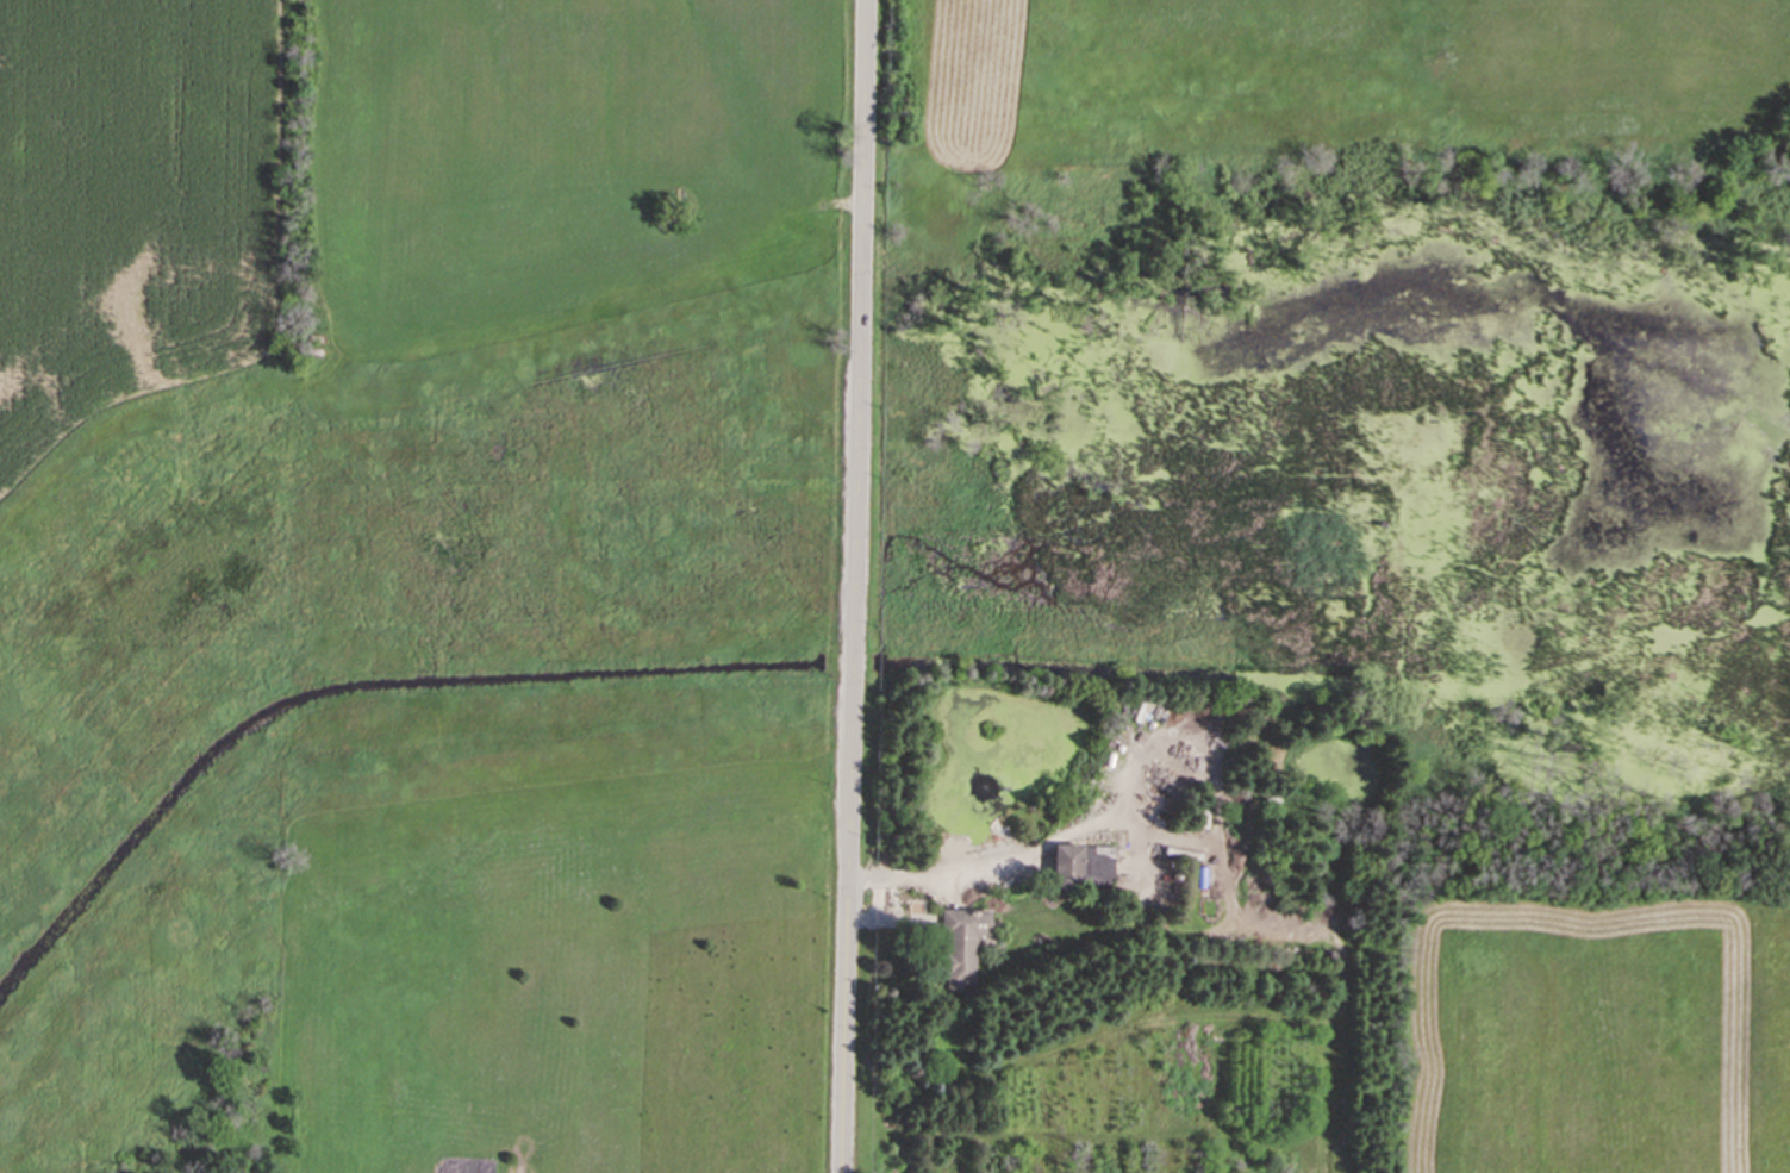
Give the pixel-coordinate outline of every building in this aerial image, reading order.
[(1093,844),(1053,843),(1052,886),(1111,888),(1112,854),(1093,853),(1093,844)] [(975,984),(974,936),(988,936),(988,909),(942,910),(942,988),(961,988),(961,984),(975,984)]
